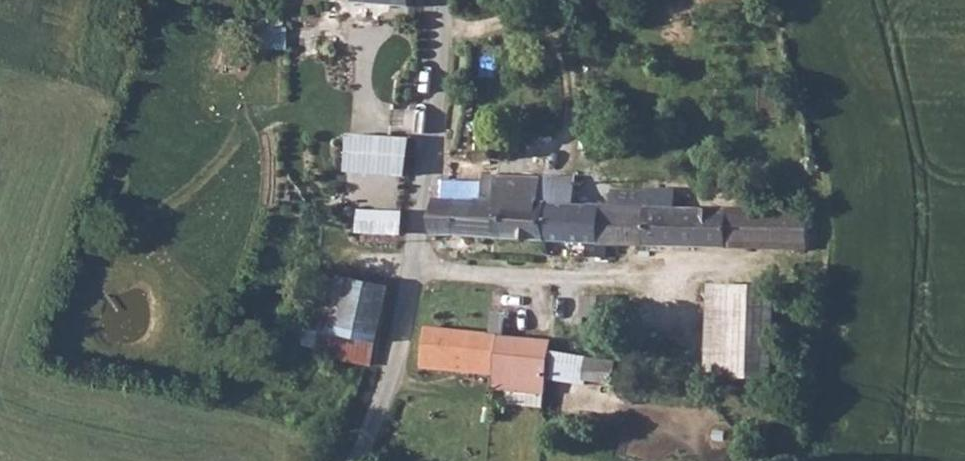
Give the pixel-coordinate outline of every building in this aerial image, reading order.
[(422,0),(337,0),(337,2),(338,2),(422,13),(422,0)] [(370,150),(374,129),(368,129),(351,127),(348,148),(370,150)] [(403,167),(407,133),(374,129),(370,150),(367,164),(403,167)] [(431,227),(431,234),(547,239),(547,238),(549,199),(537,198),(537,175),(481,174),(480,181),(441,181),(440,198),(433,198),(431,227)] [(547,238),(547,239),(705,246),(705,204),(671,202),(671,189),(610,186),(608,202),(588,201),(549,199),(547,238)] [(705,204),(705,246),(792,250),(814,251),(815,237),(822,238),(824,213),(812,212),(734,208),(733,205),(705,204)] [(394,230),(397,209),(362,209),(361,231),(394,230)] [(387,284),(387,282),(317,270),(306,328),(350,336),(378,341),(387,284)] [(711,285),(710,378),(772,379),(773,287),(711,285)] [(426,328),(416,368),(497,373),(499,338),(491,337),(476,337),(476,331),(426,328)] [(375,360),(378,341),(350,336),(346,354),(375,360)] [(498,391),(548,394),(549,384),(549,382),(551,351),(551,341),(499,338),(497,373),(498,391)] [(589,356),(551,351),(549,382),(587,384),(589,356)] [(618,360),(589,356),(587,384),(615,385),(618,360)]
